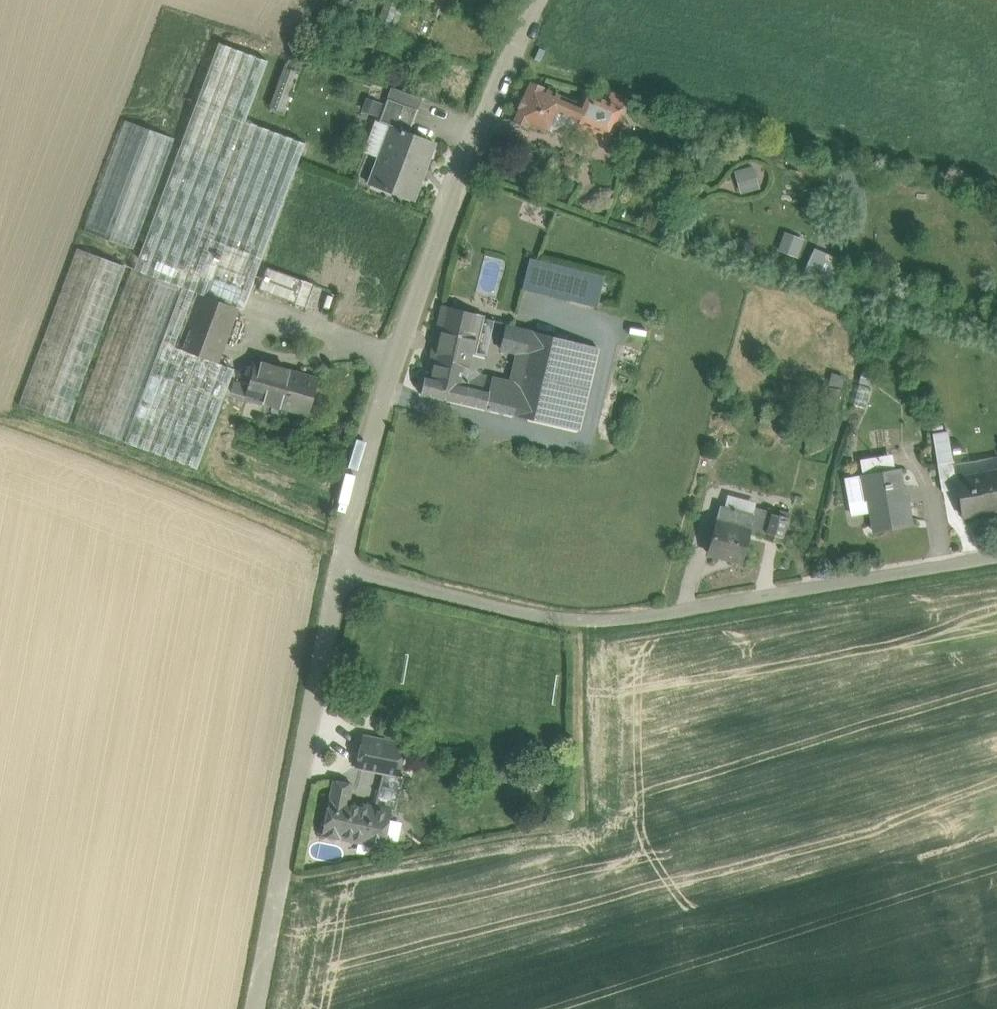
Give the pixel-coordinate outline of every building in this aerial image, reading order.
[(219,43),(133,268),(182,287),(199,293),(238,307),(243,309),(305,143),(245,121),(267,61),(219,43)] [(284,67),(270,106),(281,111),(295,71),(284,67)] [(545,87),(529,81),(512,120),(528,127),(529,124),(546,131),(555,111),(575,119),(581,105),(544,89),(545,87)] [(391,87),(387,98),(418,109),(422,98),(391,87)] [(621,108),(595,97),(585,122),(611,132),(621,108)] [(378,121),(392,126),(409,132),(418,109),(387,98),(378,121)] [(125,120),(84,230),(134,249),(175,138),(125,120)] [(409,132),(392,126),(370,185),(411,200),(433,141),(409,132)] [(754,164),(734,169),(740,192),(760,187),(754,164)] [(798,256),(805,236),(785,229),(778,249),(798,256)] [(831,281),(841,256),(814,245),(804,270),(831,281)] [(126,266),(78,248),(19,404),(67,422),(126,266)] [(633,284),(530,259),(523,289),(626,314),(633,284)] [(306,305),(315,282),(267,265),(259,288),(306,305)] [(132,268),(74,423),(124,441),(182,287),(133,268),(132,268)] [(182,287),(124,441),(134,445),(197,468),(234,369),(217,363),(217,362),(179,348),(199,293),(182,287)] [(238,307),(199,293),(179,348),(217,362),(238,307)] [(491,320),(445,308),(429,377),(490,392),(493,379),(479,375),(491,320)] [(511,383),(493,379),(490,392),(486,408),(513,414),(532,330),(507,324),(502,349),(518,352),(511,383)] [(532,330),(513,414),(553,424),(560,395),(573,341),(532,330)] [(294,372),(256,362),(249,386),(234,382),(232,392),(285,407),(294,372)] [(318,379),(294,372),(285,407),(309,414),(318,379)] [(429,377),(425,376),(421,393),(486,408),(490,392),(429,377)] [(818,384),(811,416),(835,421),(841,389),(818,384)] [(575,399),(560,395),(553,424),(588,432),(591,420),(571,416),(575,399)] [(761,413),(760,422),(784,426),(785,417),(761,413)] [(938,464),(952,462),(947,431),(933,434),(938,464)] [(956,478),(957,478),(954,461),(952,462),(938,464),(942,492),(958,489),(956,478)] [(899,469),(862,475),(862,476),(846,479),(852,514),(871,511),(874,531),(911,525),(908,502),(905,503),(899,469)] [(956,478),(958,489),(963,516),(996,510),(996,472),(957,478),(956,478)] [(754,516),(721,507),(708,554),(741,562),(749,532),(754,516)] [(772,513),(756,508),(754,516),(749,532),(765,536),(772,513)] [(787,517),(772,513),(765,536),(781,540),(787,517)] [(405,743),(363,735),(356,768),(383,773),(399,776),(405,743)] [(375,807),(349,801),(352,784),(334,780),(322,834),(383,847),(390,810),(396,811),(404,777),(399,776),(383,773),(375,807)]
